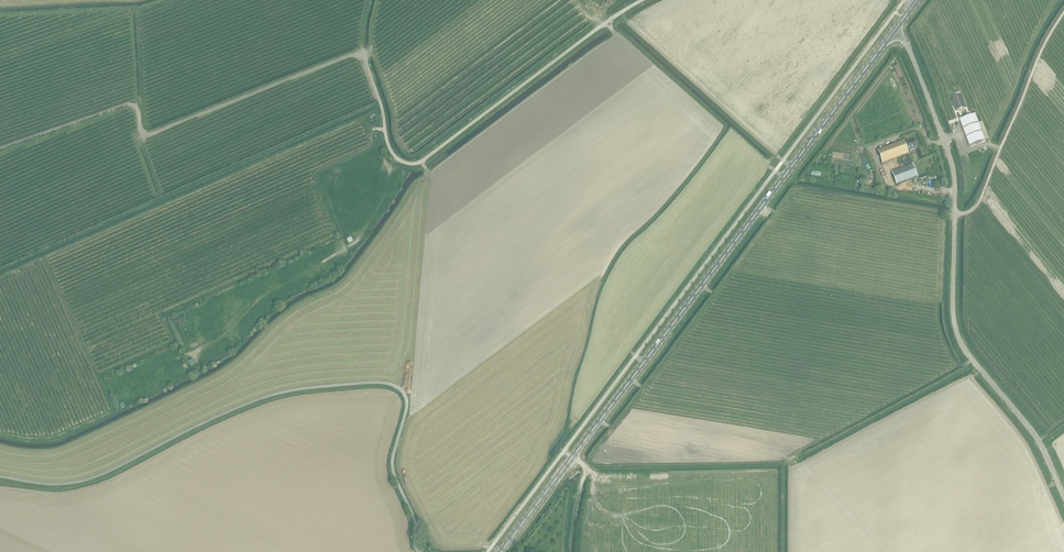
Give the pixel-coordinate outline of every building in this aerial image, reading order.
[(604,13),(596,20),(599,23),(607,16),(604,13)] [(953,101),(956,111),(966,107),(962,97),(953,101)] [(975,114),(960,120),(970,146),(985,140),(975,114)] [(903,141),(877,151),(882,163),(908,154),(907,151),(917,148),(914,139),(904,143),(903,141)] [(912,164),(891,172),(896,185),(917,177),(912,164)]
